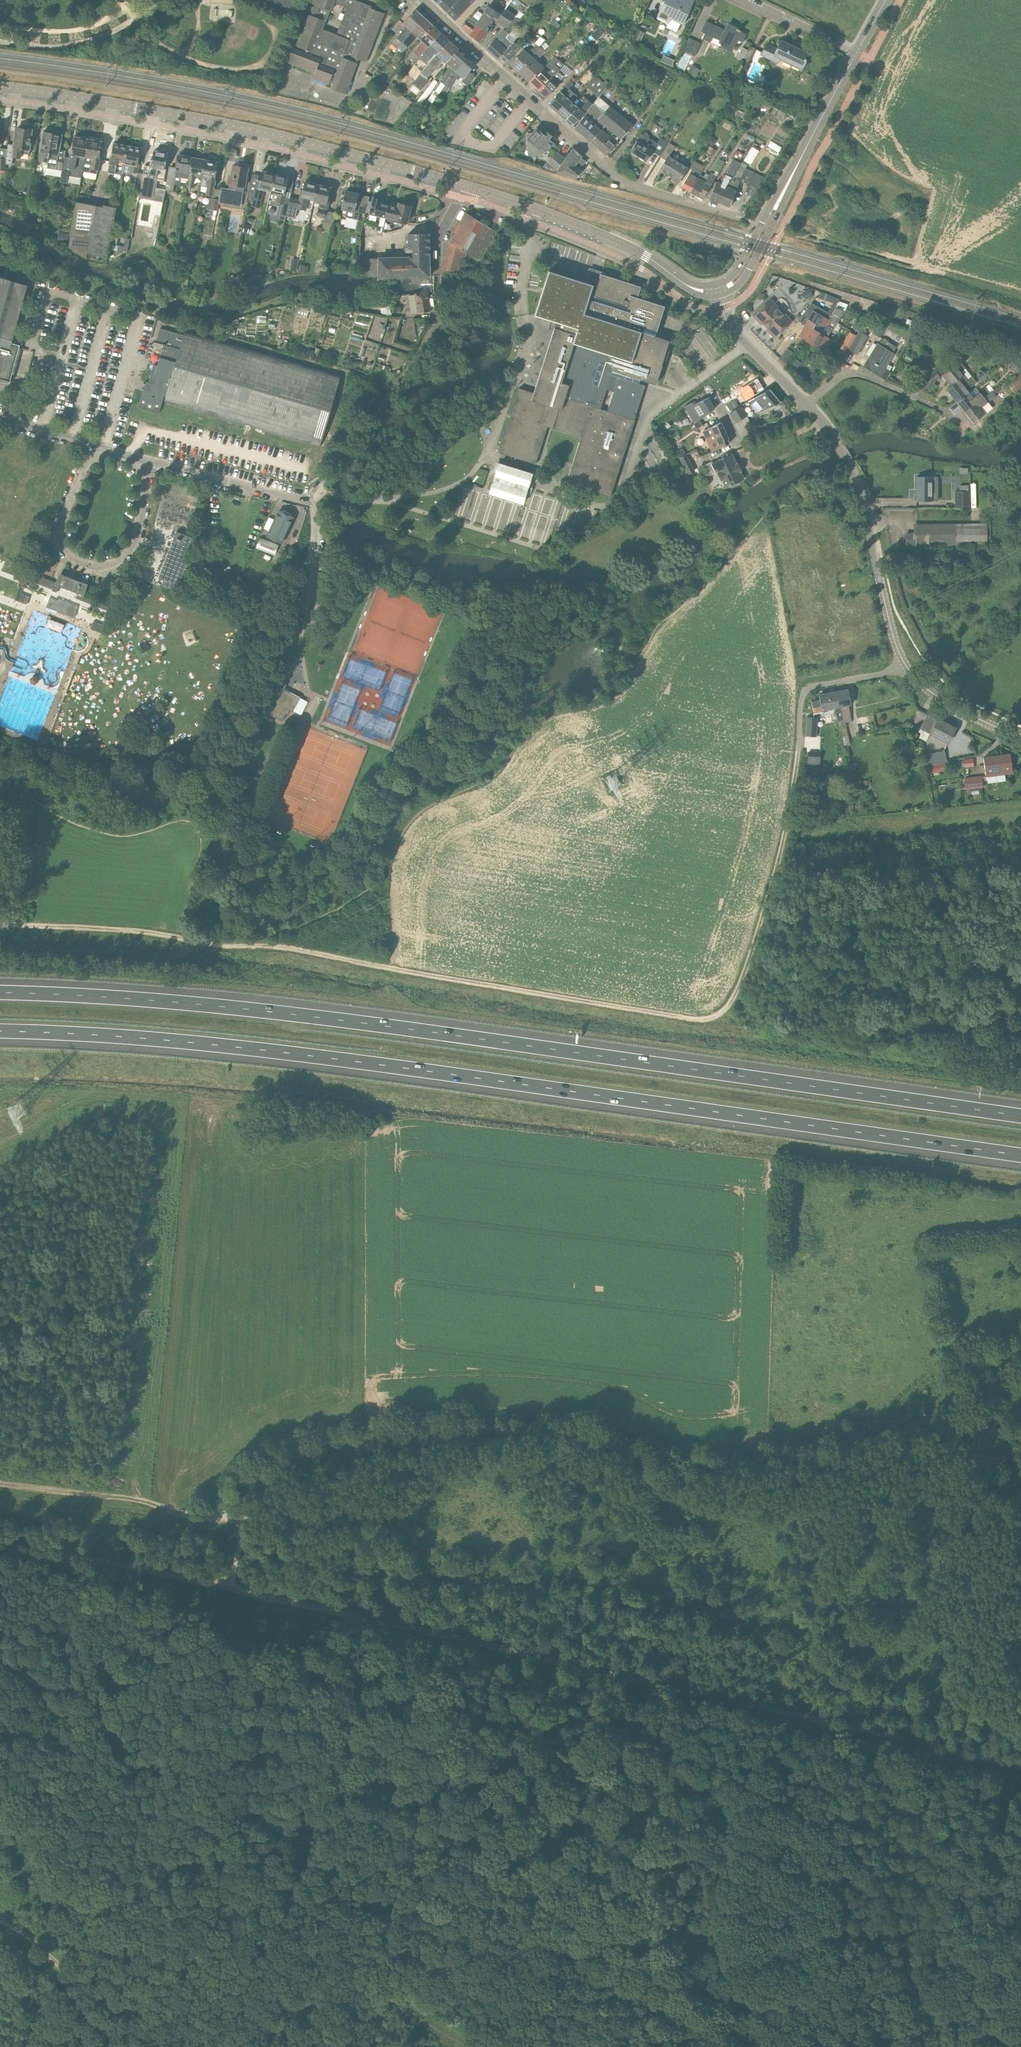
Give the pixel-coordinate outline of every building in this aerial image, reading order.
[(295,0),(269,0),(291,9),(295,0)] [(371,8),(371,6),(355,0),(313,0),(311,3),(315,5),(311,15),(308,14),(296,45),(298,46),(297,49),(290,46),(284,61),(315,73),(313,79),(332,86),(331,88),(346,94),(358,63),(357,63),(359,59),(366,62),(385,14),(371,8)] [(446,12),(457,0),(442,0),(438,4),(446,12)] [(455,20),(475,0),(457,0),(446,12),(455,21),(455,20)] [(527,6),(519,0),(511,0),(501,15),(488,6),(484,13),(494,19),(494,20),(506,27),(519,9),(523,12),(527,6)] [(694,0),(665,0),(657,17),(669,23),(671,19),(682,25),(694,0)] [(486,32),(486,31),(476,25),(484,13),(488,6),(484,3),(461,27),(469,35),(479,42),(486,32)] [(397,49),(402,42),(424,17),(415,9),(402,23),(406,27),(391,44),(397,49)] [(486,31),(494,20),(494,19),(484,13),(476,25),(486,31)] [(422,41),(434,26),(424,17),(402,42),(408,47),(417,37),(422,41)] [(516,17),(505,31),(509,34),(514,28),(520,20),(516,17)] [(552,30),(558,26),(554,20),(548,23),(552,30)] [(727,31),(706,23),(702,32),(704,33),(702,39),(711,43),(711,42),(721,46),(721,47),(731,52),(735,44),(740,45),(741,42),(742,42),(745,34),(740,31),(741,30),(730,24),(727,31)] [(418,63),(423,55),(442,34),(434,26),(422,41),(413,52),(409,57),(414,62),(415,61),(418,63)] [(505,38),(509,34),(505,31),(503,29),(485,48),(497,60),(505,52),(511,57),(521,46),(515,40),(511,44),(505,38)] [(596,42),(603,34),(598,30),(591,38),(596,42)] [(427,68),(449,41),(442,34),(423,55),(418,63),(421,65),(424,62),(427,65),(421,73),(416,80),(412,77),(400,94),(404,97),(413,84),(414,85),(427,68)] [(636,44),(639,38),(633,35),(630,41),(636,44)] [(684,49),(696,54),(702,42),(690,36),(684,49)] [(447,64),(459,50),(458,49),(449,41),(427,68),(414,85),(421,90),(428,79),(427,78),(443,60),(447,64)] [(809,54),(781,41),(777,49),(767,45),(761,56),(778,64),(781,59),(799,68),(798,70),(800,71),(809,54)] [(536,53),(541,48),(536,44),(528,53),(523,49),(510,64),(519,72),(533,57),(536,53)] [(750,61),(756,49),(750,46),(747,52),(744,58),(750,61)] [(541,48),(536,53),(541,57),(545,51),(541,48)] [(741,63),(744,58),(747,52),(742,49),(736,60),(741,63)] [(438,90),(467,57),(459,50),(447,64),(451,68),(441,81),(435,88),(438,90)] [(566,60),(561,56),(558,59),(556,57),(550,64),(548,62),(544,67),(542,69),(530,82),(539,90),(550,78),(552,74),(566,60)] [(670,65),(672,60),(663,56),(661,60),(670,65)] [(474,76),(469,71),(474,64),(467,57),(438,90),(440,92),(445,95),(459,75),(463,79),(461,81),(467,86),(474,76)] [(544,67),(537,61),(533,57),(519,72),(530,82),(542,69),(544,67)] [(547,98),(557,86),(556,85),(565,75),(558,69),(565,62),(566,61),(566,60),(552,74),(550,78),(539,90),(547,98)] [(694,79),(700,71),(692,66),(687,74),(694,79)] [(420,106),(438,84),(434,80),(416,103),(420,106)] [(575,92),(580,86),(577,83),(572,89),(575,92)] [(557,112),(573,93),(568,90),(569,88),(564,94),(561,91),(548,105),(557,112)] [(566,120),(582,100),(569,88),(568,90),(573,93),(557,112),(566,120)] [(573,126),(593,104),(588,99),(585,97),(582,100),(566,120),(573,126)] [(782,121),(786,114),(774,107),(770,114),(782,121)] [(619,141),(621,138),(631,126),(608,108),(597,123),(619,141)] [(591,142),(599,132),(583,118),(574,128),(591,142)] [(8,144),(6,164),(12,165),(13,158),(21,158),(22,153),(22,149),(29,150),(32,128),(23,127),(23,129),(17,128),(16,134),(15,134),(14,145),(8,144)] [(540,131),(537,128),(531,135),(528,135),(528,139),(529,151),(536,150),(537,154),(537,155),(543,155),(545,152),(546,152),(554,143),(549,138),(551,135),(549,133),(546,131),(544,131),(542,133),(540,131)] [(43,140),(39,161),(48,162),(47,167),(63,170),(64,160),(57,159),(58,154),(57,154),(61,135),(60,135),(60,134),(45,132),(44,140),(43,140)] [(598,149),(607,138),(600,132),(599,132),(591,142),(598,149)] [(659,144),(642,133),(630,151),(646,161),(652,151),(659,156),(668,142),(662,138),(659,144)] [(88,139),(88,137),(81,136),(81,138),(75,137),(72,151),(71,151),(69,157),(65,157),(64,160),(63,170),(60,182),(67,183),(69,176),(81,178),(82,170),(83,170),(84,162),(88,139)] [(102,142),(102,139),(90,137),(90,140),(88,139),(84,162),(91,163),(90,168),(91,168),(90,173),(97,174),(98,170),(102,142)] [(606,156),(608,154),(615,146),(607,138),(598,149),(606,156)] [(675,144),(670,141),(669,143),(669,142),(660,157),(666,160),(660,169),(672,177),(671,180),(677,184),(687,167),(669,156),(675,146),(674,145),(675,144)] [(123,168),(128,144),(120,143),(119,145),(114,144),(112,155),(110,155),(107,172),(115,174),(116,167),(123,168)] [(130,172),(137,173),(138,173),(140,164),(138,163),(140,148),(135,147),(136,146),(128,144),(123,168),(122,173),(130,174),(130,172)] [(714,155),(716,150),(710,145),(706,151),(714,155)] [(746,161),(752,164),(760,150),(753,146),(746,161)] [(567,158),(565,160),(557,172),(575,178),(581,172),(579,170),(586,162),(581,157),(582,156),(573,149),(567,158)] [(140,191),(139,196),(150,198),(151,198),(152,198),(152,197),(153,197),(153,196),(154,188),(156,178),(164,180),(165,170),(168,152),(160,150),(159,152),(154,151),(152,160),(150,159),(147,175),(143,174),(140,191)] [(543,167),(557,172),(565,160),(560,156),(556,152),(556,153),(550,159),(545,165),(543,167)] [(173,191),(175,177),(189,179),(192,158),(188,157),(188,156),(178,154),(178,155),(177,155),(175,167),(169,166),(165,190),(173,191)] [(203,160),(202,158),(198,157),(197,159),(192,158),(189,179),(187,186),(191,187),(194,188),(196,177),(202,178),(205,160),(203,160)] [(719,159),(712,169),(718,173),(724,162),(719,159)] [(202,178),(201,186),(207,187),(206,194),(213,195),(219,162),(205,160),(202,178)] [(718,203),(741,166),(732,161),(730,166),(722,183),(716,181),(711,193),(708,192),(705,197),(718,203)] [(826,166),(821,164),(816,175),(821,177),(826,166)] [(219,199),(219,203),(224,204),(226,195),(241,198),(242,198),(247,167),(245,167),(246,166),(240,165),(239,166),(233,165),(231,177),(228,176),(227,184),(230,185),(229,189),(221,188),(219,199)] [(752,172),(741,166),(718,203),(730,207),(740,181),(747,184),(757,188),(764,177),(752,171),(752,172)] [(681,187),(691,192),(700,175),(701,176),(702,175),(700,174),(702,172),(701,172),(700,171),(694,167),(681,187)] [(251,186),(248,202),(253,203),(254,198),(262,199),(265,190),(271,192),(275,174),(273,174),(274,172),(269,171),(268,172),(262,171),(260,181),(257,180),(255,187),(251,186)] [(708,192),(716,176),(711,172),(707,178),(704,177),(704,178),(706,179),(704,186),(698,196),(703,199),(704,197),(705,197),(708,192)] [(134,190),(140,191),(143,174),(138,173),(137,173),(134,190)] [(275,174),(271,192),(277,193),(275,202),(278,203),(283,204),(281,214),(286,215),(289,203),(291,195),(292,189),(286,188),(288,177),(282,176),(282,175),(277,173),(277,174),(275,174)] [(701,176),(700,175),(691,192),(697,196),(698,196),(704,186),(706,179),(704,178),(704,177),(702,175),(701,176)] [(289,203),(286,215),(295,217),(297,208),(300,209),(306,210),(308,199),(313,200),(314,200),(318,185),(316,184),(316,183),(312,182),(311,183),(305,181),(302,193),(300,192),(299,197),(291,195),(289,203)] [(324,186),(324,185),(320,184),(319,185),(318,185),(314,200),(314,202),(319,203),(316,216),(324,218),(323,221),(333,224),(336,213),(326,211),(327,208),(328,208),(330,200),(327,200),(330,187),(324,186)] [(345,191),(341,210),(342,210),(341,214),(346,215),(346,217),(358,219),(360,212),(366,214),(370,196),(359,194),(358,194),(358,192),(352,191),(352,192),(345,191)] [(209,197),(207,209),(217,211),(219,203),(219,199),(209,197)] [(380,199),(380,198),(375,197),(375,198),(373,198),(369,214),(370,214),(386,218),(389,205),(381,204),(381,199),(380,199)] [(86,258),(88,253),(95,205),(77,202),(69,247),(77,252),(77,253),(86,258)] [(389,205),(386,218),(407,223),(411,206),(399,203),(398,207),(389,205)] [(108,257),(116,209),(95,205),(88,253),(108,257)] [(477,259),(494,230),(466,212),(450,242),(444,270),(462,274),(467,252),(477,259)] [(429,277),(429,256),(429,234),(408,235),(409,249),(412,249),(412,256),(388,257),(388,251),(377,251),(377,258),(360,259),(359,274),(363,275),(363,276),(365,276),(368,276),(368,277),(373,277),(375,278),(378,278),(378,279),(412,278),(429,277)] [(297,270),(300,258),(293,257),(291,268),(297,270)] [(8,381),(8,380),(11,369),(13,363),(17,348),(17,347),(11,345),(13,337),(15,331),(25,294),(28,285),(15,282),(15,281),(6,279),(7,271),(8,270),(0,268),(0,379),(8,381)] [(586,279),(585,282),(549,271),(535,315),(559,323),(539,384),(537,390),(536,393),(519,387),(498,451),(535,463),(547,426),(549,427),(552,428),(581,437),(567,483),(610,497),(635,420),(634,419),(645,385),(639,383),(640,381),(640,379),(655,384),(669,340),(655,336),(626,327),(631,313),(592,300),(597,286),(601,271),(595,269),(589,268),(586,279)] [(637,299),(640,289),(641,287),(639,286),(635,285),(605,275),(605,273),(601,271),(597,286),(592,300),(631,313),(626,327),(655,336),(660,321),(658,320),(660,314),(662,314),(665,306),(657,304),(656,305),(639,300),(637,299)] [(427,291),(415,293),(418,313),(430,310),(427,291)] [(838,304),(840,298),(820,291),(819,297),(838,304)] [(792,322),(770,299),(753,316),(759,322),(760,321),(771,331),(769,333),(775,338),(792,322)] [(813,329),(816,324),(818,321),(821,323),(821,324),(829,329),(830,327),(837,332),(841,326),(849,331),(853,325),(854,326),(860,315),(851,310),(849,312),(843,309),(842,310),(836,308),(832,315),(827,311),(824,316),(814,311),(817,306),(812,304),(806,311),(799,321),(806,325),(799,337),(806,341),(809,337),(808,336),(813,329)] [(887,325),(881,322),(873,334),(880,338),(887,325)] [(142,392),(137,407),(160,413),(164,401),(320,446),(341,373),(185,328),(184,335),(176,333),(160,328),(157,340),(165,342),(164,344),(158,366),(152,364),(147,382),(145,382),(142,392)] [(832,340),(813,329),(808,336),(809,337),(806,341),(824,352),(832,340)] [(857,354),(868,336),(859,330),(849,349),(857,354)] [(847,337),(853,340),(856,335),(849,332),(847,337)] [(896,348),(881,339),(879,344),(878,344),(864,366),(880,376),(881,373),(887,377),(890,371),(891,369),(887,366),(894,353),(893,352),(896,348)] [(788,348),(779,358),(786,364),(795,354),(788,348)] [(999,366),(1005,361),(999,354),(994,359),(999,366)] [(1005,363),(1008,366),(1013,361),(1010,358),(1005,363)] [(960,405),(972,395),(970,392),(975,388),(962,371),(966,368),(961,361),(942,375),(951,386),(947,389),(960,405)] [(1020,369),(1015,364),(1010,369),(1015,374),(1020,369)] [(925,390),(941,377),(935,369),(919,382),(925,390)] [(978,379),(982,382),(990,375),(987,371),(978,379)] [(1020,387),(1020,373),(1007,384),(1008,386),(1014,393),(1020,387)] [(747,387),(755,395),(763,390),(755,382),(747,387)] [(967,415),(994,394),(988,386),(980,392),(974,397),(972,395),(960,405),(967,415)] [(764,411),(780,403),(769,389),(753,398),(751,401),(761,413),(764,411)] [(973,423),(986,413),(993,408),(989,402),(996,397),(994,394),(967,415),(973,423)] [(715,408),(709,397),(692,406),(692,405),(689,407),(691,412),(689,413),(694,422),(702,418),(715,408)] [(730,412),(739,406),(735,400),(726,405),(730,412)] [(736,423),(748,415),(741,406),(730,413),(736,423)] [(713,451),(726,444),(725,441),(729,438),(721,422),(712,426),(717,438),(709,443),(713,451)] [(679,457),(686,453),(684,448),(676,452),(679,457)] [(741,482),(729,453),(707,461),(707,463),(700,466),(704,477),(711,474),(718,491),(741,482)] [(688,474),(695,470),(686,454),(679,458),(688,474)] [(488,492),(523,503),(532,473),(497,462),(488,492)] [(932,500),(932,477),(917,476),(917,485),(919,485),(919,500),(932,500)] [(969,506),(969,491),(960,492),(955,492),(956,506),(969,506)] [(647,509),(652,507),(651,505),(655,502),(650,493),(641,499),(647,509)] [(295,518),(278,511),(265,539),(279,544),(283,545),(295,518)] [(987,545),(987,524),(916,525),(916,534),(907,533),(906,545),(987,545)] [(168,554),(159,578),(164,579),(161,586),(173,591),(175,584),(183,587),(191,565),(191,564),(184,561),(193,538),(191,537),(177,531),(169,550),(168,554)] [(260,537),(256,547),(275,554),(279,544),(265,539),(260,537)] [(68,582),(58,578),(56,582),(24,571),(21,579),(28,582),(29,580),(52,589),(52,590),(57,592),(59,586),(66,588),(68,582)] [(78,593),(84,596),(88,584),(60,573),(58,578),(68,582),(66,588),(78,593)] [(20,586),(15,600),(27,604),(30,597),(21,594),(23,587),(20,586)] [(107,610),(104,618),(105,618),(107,619),(110,621),(114,609),(115,609),(83,597),(84,596),(78,593),(77,595),(76,598),(107,610)] [(56,599),(50,597),(47,607),(75,618),(79,605),(57,597),(56,599)] [(102,633),(107,619),(105,618),(102,625),(93,622),(91,629),(102,633)] [(272,699),(265,712),(282,721),(288,709),(293,712),(300,697),(291,693),(284,689),(286,685),(281,682),(276,691),(272,699)] [(847,730),(845,723),(852,721),(849,706),(851,705),(848,689),(838,691),(841,710),(835,712),(843,745),(850,743),(849,739),(848,739),(847,735),(848,735),(848,734),(850,734),(849,729),(847,730)] [(841,710),(838,691),(819,695),(820,701),(811,702),(813,712),(830,710),(830,709),(835,708),(835,712),(841,710)] [(948,743),(956,728),(928,714),(919,732),(921,733),(919,738),(926,741),(929,734),(948,743)] [(815,718),(807,718),(807,736),(819,737),(819,726),(815,725),(815,718)] [(947,766),(946,762),(947,762),(945,750),(924,755),(927,767),(933,765),(935,773),(949,771),(948,766),(947,766)] [(987,776),(1014,771),(1010,754),(984,759),(987,776)] [(964,758),(966,766),(975,765),(974,756),(964,758)] [(971,790),(984,788),(982,776),(969,778),(971,790)] [(852,790),(862,789),(861,781),(850,782),(852,790)] [(934,1270),(941,1270),(940,1251),(933,1251),(934,1270)]
